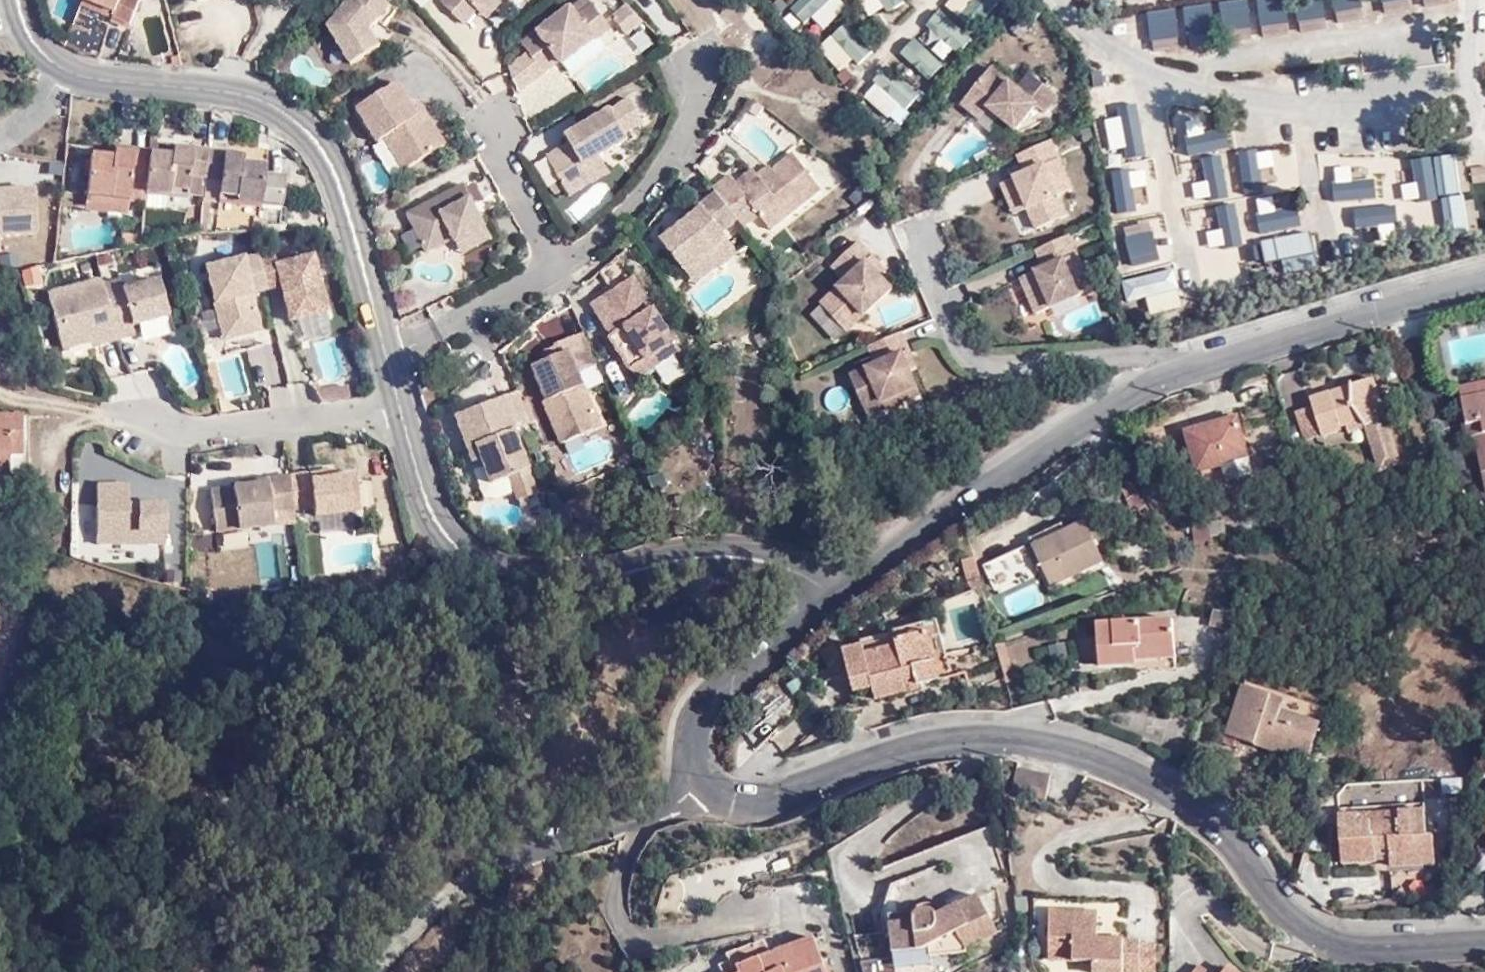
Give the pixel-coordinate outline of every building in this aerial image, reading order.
[(91,3),(121,18),(118,24),(136,32),(149,0),(92,0),(91,3)] [(192,12),(241,0),(189,0),(192,12)] [(366,0),(353,0),(322,36),(345,75),(376,56),(366,40),(385,17),(366,0)] [(435,12),(458,33),(471,18),(481,28),(495,13),(492,7),(499,2),(498,0),(446,0),(435,12)] [(810,18),(823,31),(848,8),(840,0),(797,0),(787,10),(802,26),(810,18)] [(894,0),(857,0),(869,17),(894,0)] [(1349,2),(1331,8),(1338,29),(1356,23),(1349,2)] [(1219,8),(1222,41),(1248,39),(1245,6),(1219,8)] [(1208,8),(1186,10),(1190,48),(1212,46),(1208,8)] [(1285,33),(1277,8),(1258,14),(1266,39),(1285,33)] [(566,15),(517,52),(538,81),(555,71),(558,73),(607,38),(587,13),(572,24),(566,15)] [(1178,54),(1177,17),(1157,18),(1159,55),(1178,54)] [(850,24),(818,42),(837,75),(869,57),(850,24)] [(925,51),(915,62),(931,77),(941,65),(925,51)] [(1032,92),(1026,87),(999,65),(968,99),(987,117),(998,106),(1025,128),(1045,105),(1052,110),(1065,95),(1046,79),(1032,92)] [(890,122),(916,92),(886,67),(860,97),(890,122)] [(1040,73),(1026,87),(1032,92),(1046,79),(1040,73)] [(393,92),(352,116),(372,152),(379,148),(401,178),(441,153),(416,115),(410,119),(393,92)] [(624,107),(562,144),(565,151),(542,166),(563,204),(589,191),(580,174),(624,148),(619,140),(638,132),(624,107)] [(1209,117),(1178,119),(1180,142),(1211,139),(1209,117)] [(1137,125),(1097,130),(1100,152),(1140,146),(1137,125)] [(1076,188),(1056,139),(1023,152),(1031,171),(1027,173),(1016,177),(1028,209),(1031,208),(1038,226),(1069,214),(1062,194),(1076,188)] [(1249,171),(1288,169),(1287,149),(1248,151),(1249,171)] [(156,165),(157,156),(120,153),(118,166),(137,166),(139,163),(156,165)] [(1031,171),(1023,153),(1019,155),(1027,173),(1031,171)] [(1440,199),(1349,217),(1353,240),(1466,218),(1454,157),(1433,161),(1440,199)] [(177,167),(156,165),(153,194),(151,206),(174,208),(175,200),(194,201),(195,191),(214,191),(217,160),(199,159),(198,162),(178,161),(177,167)] [(231,160),(217,160),(214,191),(228,192),(228,204),(244,206),(243,214),(288,218),(291,185),(268,183),(267,175),(249,175),(250,167),(231,165),(231,160)] [(1431,190),(1428,161),(1387,166),(1390,195),(1431,190)] [(153,194),(156,165),(139,163),(137,166),(118,166),(118,170),(95,169),(90,205),(112,209),(113,201),(136,203),(137,193),(153,194)] [(727,184),(710,196),(713,200),(727,218),(743,205),(767,237),(818,198),(791,163),(758,187),(750,178),(733,191),(727,184)] [(1110,182),(1114,202),(1152,196),(1146,163),(1128,165),(1130,179),(1110,182)] [(1474,185),(1484,181),(1484,165),(1470,170),(1474,185)] [(1352,172),(1351,195),(1381,196),(1381,173),(1352,172)] [(1028,209),(1016,177),(1004,182),(1016,214),(1028,209)] [(0,186),(0,233),(44,230),(40,183),(0,186)] [(212,212),(214,191),(195,191),(194,201),(175,200),(174,208),(212,212)] [(228,192),(214,191),(212,212),(243,214),(244,206),(228,204),(228,192)] [(459,193),(402,223),(421,261),(450,248),(456,263),(486,248),(459,193)] [(1291,194),(1251,200),(1255,222),(1294,216),(1291,194)] [(718,239),(734,228),(727,218),(713,200),(697,213),(699,216),(657,249),(683,281),(724,248),(718,239)] [(112,209),(90,205),(89,215),(134,221),(136,203),(113,201),(112,209)] [(1235,205),(1199,215),(1204,234),(1241,224),(1235,205)] [(1209,232),(1207,209),(1195,209),(1197,233),(1209,232)] [(1123,255),(1162,247),(1157,223),(1118,230),(1123,255)] [(1087,271),(1072,233),(1049,243),(1056,262),(1047,265),(1025,274),(1040,310),(1085,291),(1080,274),(1087,271)] [(872,256),(879,249),(867,234),(840,257),(853,271),(832,288),(856,315),(895,280),(884,269),(872,256)] [(1260,239),(1262,262),(1279,261),(1280,274),(1312,271),(1309,235),(1260,239)] [(1056,262),(1049,243),(1039,247),(1047,265),(1056,262)] [(1210,273),(1246,268),(1243,248),(1207,253),(1210,273)] [(890,262),(879,249),(872,256),(884,269),(890,262)] [(252,253),(199,267),(219,342),(261,331),(252,297),(263,294),(252,253)] [(288,323),(326,313),(312,256),(274,266),(272,259),(258,262),(265,291),(279,288),(288,323)] [(1146,302),(1148,315),(1181,309),(1175,272),(1121,281),(1125,306),(1146,302)] [(99,346),(117,341),(102,285),(101,280),(47,294),(62,351),(98,341),(99,346)] [(131,327),(168,318),(158,280),(121,290),(119,281),(102,285),(117,341),(134,337),(131,327)] [(629,287),(588,314),(608,345),(605,349),(630,387),(675,359),(629,287)] [(856,315),(832,288),(826,293),(851,320),(856,315)] [(906,325),(872,339),(880,357),(854,368),(869,408),(887,400),(883,394),(922,378),(915,363),(907,343),(912,342),(906,325)] [(592,373),(581,344),(536,363),(540,373),(529,378),(543,410),(539,412),(554,451),(595,434),(572,381),(592,373)] [(1304,397),(1306,404),(1314,431),(1341,422),(1344,432),(1363,427),(1375,469),(1397,463),(1386,424),(1386,418),(1372,375),(1347,383),(1349,388),(1323,396),(1321,392),(1304,397)] [(883,394),(887,400),(925,386),(922,378),(883,394)] [(345,384),(315,388),(317,402),(347,398),(345,384)] [(1453,390),(1455,401),(1484,396),(1484,385),(1453,390)] [(1455,401),(1458,419),(1472,417),(1475,431),(1465,434),(1475,489),(1484,487),(1484,396),(1455,401)] [(506,439),(524,433),(512,400),(448,425),(465,472),(474,469),(483,492),(520,480),(506,439)] [(1314,431),(1306,404),(1291,408),(1299,435),(1314,431)] [(16,481),(17,471),(27,470),(28,410),(0,408),(0,481),(16,481)] [(1228,455),(1251,448),(1240,411),(1190,426),(1201,464),(1228,455)] [(1461,434),(1465,434),(1475,431),(1472,417),(1458,419),(1461,434)] [(1255,461),(1251,448),(1228,455),(1231,468),(1255,461)] [(331,466),(287,472),(292,509),(310,507),(311,517),(357,510),(351,471),(332,473),(331,466)] [(292,509),(287,472),(264,476),(264,478),(206,487),(214,532),(270,524),(268,512),(292,509)] [(126,504),(126,482),(93,482),(93,560),(163,560),(163,504),(126,504)] [(1217,515),(1197,521),(1203,540),(1222,533),(1217,515)] [(1034,549),(1067,533),(1062,523),(1028,538),(1034,549)] [(1086,524),(1067,533),(1034,549),(1052,587),(1104,564),(1086,524)] [(1023,546),(981,564),(994,595),(1037,577),(1023,546)] [(966,592),(981,589),(975,558),(961,561),(966,592)] [(1228,632),(1232,615),(1214,611),(1210,627),(1228,632)] [(863,643),(841,650),(852,692),(869,688),(874,701),(903,693),(900,678),(914,674),(915,683),(947,675),(933,615),(891,626),(896,643),(866,652),(863,643)] [(1175,644),(1173,619),(1098,624),(1099,666),(1135,664),(1135,646),(1175,644)] [(1175,659),(1175,644),(1135,646),(1136,661),(1175,659)] [(1259,699),(1238,753),(1252,759),(1256,751),(1319,775),(1340,720),(1305,707),(1302,714),(1259,699)] [(1053,775),(1020,770),(1016,793),(1051,799),(1053,775)] [(1401,820),(1366,824),(1358,825),(1357,818),(1336,820),(1343,869),(1377,865),(1376,859),(1390,858),(1391,869),(1436,864),(1433,836),(1424,838),(1422,810),(1400,812),(1401,820)] [(1365,816),(1366,824),(1401,820),(1400,812),(1365,816)] [(1428,871),(1394,875),(1398,898),(1427,894),(1428,871)] [(938,964),(938,971),(980,969),(978,962),(1011,950),(1002,913),(970,921),(959,911),(945,907),(933,911),(922,919),(919,929),(898,929),(900,964),(938,964)] [(1134,950),(1134,943),(1106,943),(1107,920),(1056,919),(1055,953),(1079,953),(1079,965),(1100,965),(1100,971),(1133,971),(1134,950)] [(819,949),(754,971),(829,971),(819,949)] [(1133,971),(1145,971),(1146,951),(1134,950),(1133,971)] [(1054,965),(1079,965),(1079,953),(1055,953),(1054,965)] [(1202,960),(1193,971),(1218,971),(1202,960)] [(938,971),(938,964),(900,964),(900,971),(938,971)]
